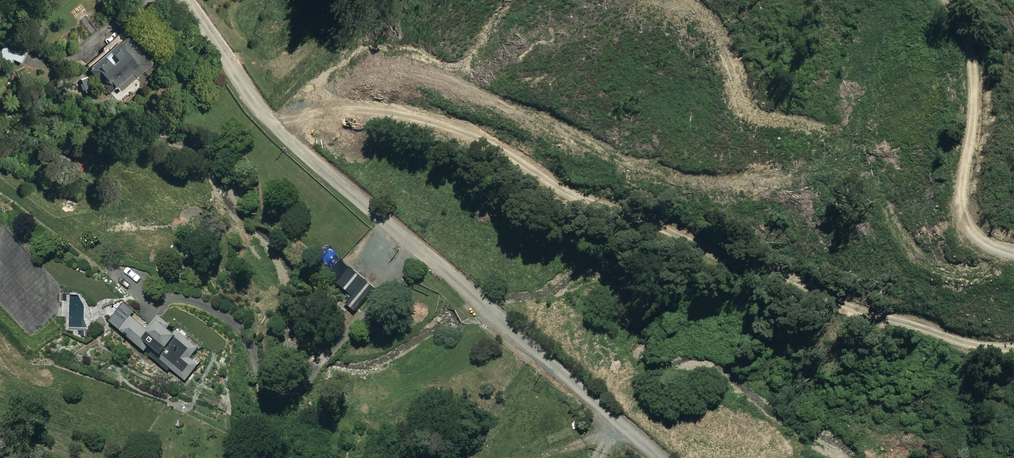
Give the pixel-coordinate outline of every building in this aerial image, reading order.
[(150,64),(123,32),(89,61),(116,93),(150,64)] [(3,44),(0,52),(0,64),(8,67),(12,59),(21,63),(25,53),(3,44)] [(122,330),(134,318),(124,307),(111,319),(122,330)] [(147,353),(152,347),(156,351),(151,356),(170,372),(172,370),(188,383),(201,367),(193,360),(202,350),(175,328),(172,332),(162,323),(152,335),(135,321),(124,333),(147,353)]
